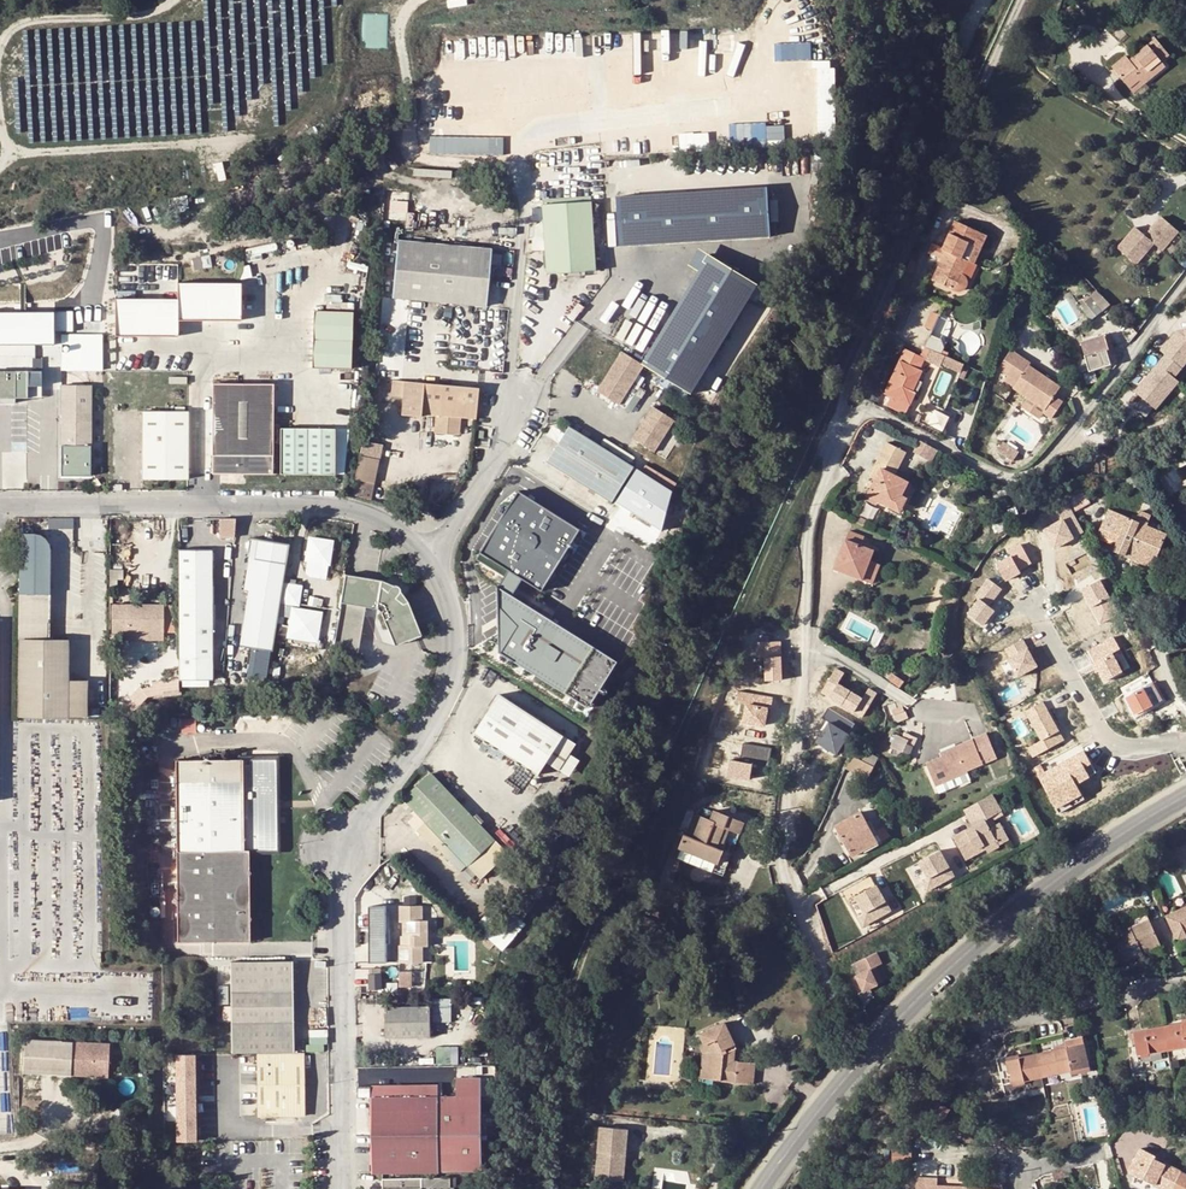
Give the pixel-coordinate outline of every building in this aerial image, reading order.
[(448,8),(467,5),(467,0),(446,0),(448,8)] [(364,13),(364,47),(389,47),(389,13),(364,13)] [(1156,56),(1164,49),(1155,38),(1129,60),(1125,56),(1113,67),(1129,88),(1139,79),(1143,84),(1165,67),(1161,61),(1156,56)] [(1156,56),(1161,61),(1168,54),(1164,49),(1156,56)] [(1133,92),(1143,84),(1139,79),(1129,88),(1133,92)] [(785,121),(730,124),(731,144),(786,141),(785,121)] [(431,152),(489,153),(490,135),(431,135),(431,152)] [(770,239),(767,189),(617,196),(619,247),(770,239)] [(592,197),(544,201),(548,270),(597,266),(592,197)] [(396,200),(396,215),(407,216),(407,201),(396,200)] [(1135,227),(1117,249),(1136,264),(1153,243),(1162,250),(1178,231),(1161,217),(1145,235),(1135,227)] [(953,221),(941,250),(947,253),(944,260),(941,258),(934,274),(945,280),(943,285),(954,290),(957,291),(963,276),(960,274),(966,260),(968,262),(970,255),(973,247),(979,232),(953,221)] [(973,247),(979,249),(985,236),(979,232),(973,247)] [(394,298),(402,299),(486,308),(492,250),(435,245),(400,241),(394,298)] [(930,254),(941,258),(944,260),(947,253),(941,250),(933,247),(930,254)] [(976,258),(979,249),(973,247),(970,255),(976,258)] [(712,256),(645,364),(693,394),(760,286),(712,256)] [(945,280),(934,274),(931,280),(943,285),(945,280)] [(963,276),(957,291),(962,290),(965,286),(966,281),(965,278),(963,276)] [(115,299),(115,336),(177,336),(177,320),(240,320),(240,283),(177,283),(177,299),(115,299)] [(1094,295),(1081,307),(1091,319),(1104,307),(1094,295)] [(1130,307),(1137,315),(1146,305),(1139,298),(1130,307)] [(55,310),(55,325),(74,324),(74,309),(55,310)] [(54,310),(0,311),(0,343),(54,342),(54,310)] [(931,311),(928,324),(936,326),(939,313),(931,311)] [(352,314),(313,312),(313,369),(350,371),(352,314)] [(104,370),(104,333),(62,333),(62,370),(104,370)] [(1082,343),(1085,356),(1109,349),(1107,343),(1111,341),(1109,334),(1082,343)] [(1139,401),(1158,417),(1181,390),(1172,382),(1180,373),(1184,376),(1185,375),(1185,340),(1182,341),(1166,359),(1170,363),(1139,401)] [(924,357),(905,348),(892,378),(885,395),(891,397),(887,406),(906,415),(916,392),(913,391),(918,380),(922,370),(919,369),(924,357)] [(1111,355),(1109,349),(1085,356),(1090,371),(1116,362),(1114,354),(1111,355)] [(1043,412),(1052,418),(1063,402),(1054,396),(1060,387),(1028,366),(1030,363),(1011,350),(998,370),(1007,376),(1017,383),(1014,388),(1028,398),(1022,407),(1039,418),(1043,412)] [(645,364),(623,351),(598,391),(619,404),(645,364)] [(968,366),(945,355),(941,363),(964,374),(968,366)] [(30,368),(30,360),(14,360),(15,368),(30,368)] [(0,371),(0,403),(15,403),(15,398),(28,398),(28,371),(0,371)] [(1017,383),(1007,376),(1004,382),(1014,388),(1017,383)] [(913,391),(916,392),(918,393),(923,382),(918,380),(913,391)] [(434,416),(437,418),(461,421),(461,419),(475,420),(478,388),(405,382),(393,381),(392,398),(404,399),(403,417),(421,418),(422,415),(434,416)] [(212,383),(212,474),(273,476),(273,384),(212,383)] [(61,386),(59,475),(89,476),(90,386),(61,386)] [(633,439),(640,443),(658,445),(675,418),(654,406),(633,439)] [(935,410),(928,424),(942,431),(949,417),(935,410)] [(142,411),(141,480),(185,480),(187,412),(142,411)] [(461,421),(437,418),(435,424),(434,433),(460,436),(461,421)] [(612,502),(633,466),(568,427),(547,462),(612,502)] [(320,431),(281,431),(280,476),(292,476),(335,477),(335,432),(320,431)] [(919,441),(914,451),(926,458),(931,447),(919,441)] [(867,496),(903,514),(916,486),(895,475),(906,452),(886,442),(874,465),(880,468),(875,479),(867,496)] [(1018,454),(1003,443),(997,452),(1012,463),(1018,454)] [(938,450),(931,447),(926,458),(932,461),(938,450)] [(380,462),(360,459),(356,483),(376,486),(380,462)] [(869,476),(875,479),(880,468),(874,465),(869,476)] [(480,553),(542,592),(580,530),(519,491),(480,553)] [(1109,509),(1098,535),(1115,542),(1112,551),(1125,556),(1129,546),(1156,559),(1166,533),(1148,526),(1149,522),(1137,517),(1136,520),(1109,509)] [(1140,510),(1137,517),(1149,522),(1152,515),(1140,510)] [(50,517),(49,525),(74,526),(75,518),(50,517)] [(236,521),(221,521),(219,540),(235,540),(236,521)] [(851,529),(848,537),(863,543),(866,535),(851,529)] [(35,536),(20,536),(20,641),(20,718),(87,718),(87,682),(69,682),(69,642),(50,642),(50,551),(49,546),(48,543),(45,540),(43,538),(39,536),(35,536)] [(845,539),(837,560),(852,566),(849,575),(863,580),(874,551),(845,539)] [(289,546),(252,541),(249,561),(286,567),(289,546)] [(332,544),(310,541),(307,562),(329,566),(329,565),(332,544)] [(998,563),(1007,578),(1034,562),(1022,543),(1010,550),(1013,555),(998,563)] [(1152,568),(1156,559),(1129,546),(1125,556),(1152,568)] [(213,552),(180,551),(180,592),(179,682),(212,682),(213,552)] [(852,566),(837,560),(834,568),(849,575),(852,566)] [(280,604),(286,567),(249,561),(244,593),(249,594),(240,648),(272,653),(280,604)] [(329,566),(307,562),(304,583),(326,586),(329,566)] [(383,582),(347,576),(334,649),(360,654),(368,608),(379,610),(383,613),(396,647),(423,636),(409,603),(402,594),(404,589),(401,585),(396,585),(393,586),(383,582)] [(989,608),(1001,591),(988,581),(975,598),(979,602),(968,617),(983,628),(995,613),(989,608)] [(283,586),(280,604),(297,607),(300,589),(283,586)] [(113,632),(128,633),(164,633),(165,607),(114,606),(113,632)] [(292,611),(287,639),(306,642),(315,644),(320,616),(292,611)] [(164,633),(128,633),(127,642),(165,642),(164,633)] [(1088,650),(1105,681),(1125,670),(1115,652),(1122,648),(1115,635),(1088,650)] [(1005,647),(1019,677),(1039,668),(1026,638),(1005,647)] [(306,642),(287,639),(285,648),(305,651),(306,642)] [(785,679),(782,640),(756,641),(757,656),(766,655),(767,680),(785,679)] [(924,664),(927,665),(937,657),(934,653),(925,659),(924,664)] [(841,682),(851,687),(855,678),(845,674),(841,682)] [(893,674),(888,681),(889,681),(903,690),(907,684),(893,674)] [(577,740),(501,690),(475,730),(541,773),(548,764),(559,770),(577,740)] [(767,727),(773,696),(745,690),(739,721),(767,727)] [(858,703),(869,709),(873,702),(862,696),(858,703)] [(1029,746),(1033,756),(1065,741),(1046,699),(1027,708),(1041,740),(1029,746)] [(831,709),(817,736),(842,749),(856,722),(831,709)] [(895,715),(898,722),(908,717),(905,711),(895,715)] [(197,731),(197,717),(182,718),(183,731),(197,731)] [(908,740),(903,738),(897,736),(892,746),(910,754),(916,739),(910,736),(908,740)] [(940,753),(942,757),(928,765),(937,787),(971,774),(969,772),(985,766),(973,740),(940,753)] [(1086,750),(1040,772),(1059,811),(1084,798),(1076,781),(1096,771),(1086,750)] [(862,759),(876,764),(879,756),(866,751),(862,759)] [(176,852),(249,851),(278,851),(276,759),(176,760),(176,852)] [(874,770),(854,759),(847,771),(868,782),(874,770)] [(494,841),(431,775),(405,800),(415,811),(406,819),(433,848),(436,845),(461,871),(494,841)] [(875,791),(861,798),(871,819),(885,812),(875,791)] [(995,796),(967,811),(970,817),(988,807),(993,817),(1004,811),(995,796)] [(987,821),(993,817),(988,807),(970,817),(973,822),(975,826),(977,829),(970,833),(968,829),(955,836),(968,860),(980,853),(978,849),(986,845),(988,849),(999,843),(998,842),(987,821)] [(685,836),(679,848),(717,864),(723,851),(716,848),(725,828),(740,834),(744,824),(713,811),(710,820),(702,817),(693,839),(685,836)] [(987,821),(998,842),(1007,837),(1000,823),(998,824),(995,820),(1006,814),(1004,811),(993,817),(987,821)] [(861,813),(836,826),(853,856),(878,843),(861,813)] [(724,877),(740,834),(725,828),(716,848),(723,851),(717,864),(679,848),(676,857),(724,877)] [(1170,850),(1177,866),(1185,862),(1185,842),(1170,850)] [(1001,847),(999,843),(988,849),(990,853),(1001,847)] [(147,847),(147,863),(157,862),(157,847),(147,847)] [(249,851),(176,852),(177,942),(250,940),(249,851)] [(939,855),(923,864),(934,885),(950,876),(939,855)] [(877,885),(856,896),(858,899),(865,912),(859,915),(864,925),(888,912),(883,903),(886,901),(877,885)] [(318,894),(319,905),(326,905),(326,893),(318,894)] [(849,904),(858,899),(856,896),(847,901),(849,904)] [(883,903),(888,912),(891,910),(886,901),(883,903)] [(477,925),(503,950),(528,924),(510,908),(504,915),(495,906),(477,925)] [(1160,919),(1167,936),(1171,945),(1182,940),(1179,934),(1185,931),(1185,906),(1160,919)] [(404,922),(404,937),(404,940),(404,947),(399,947),(399,964),(422,963),(422,948),(428,948),(428,921),(422,921),(421,907),(399,908),(399,922),(404,922)] [(1119,920),(1120,922),(1137,913),(1136,912),(1119,920)] [(1120,922),(1123,928),(1140,920),(1137,913),(1120,922)] [(1151,942),(1140,920),(1123,928),(1104,937),(1116,962),(1145,949),(1143,945),(1151,942)] [(632,933),(627,945),(635,948),(640,936),(632,933)] [(673,935),(668,946),(674,949),(679,937),(673,935)] [(868,1016),(864,1007),(874,999),(870,990),(884,984),(877,968),(883,966),(878,954),(857,964),(862,975),(857,977),(864,993),(858,995),(863,1005),(854,1010),(859,1020),(868,1016)] [(681,958),(682,975),(694,974),(693,962),(687,962),(687,957),(681,958)] [(292,961),(231,962),(232,1052),(292,1051),(292,961)] [(384,988),(384,973),(369,973),(370,988),(384,988)] [(659,983),(659,987),(655,988),(655,993),(669,993),(669,983),(659,983)] [(435,1022),(453,1022),(452,997),(434,997),(435,1022)] [(385,1008),(385,1038),(430,1038),(430,1008),(385,1008)] [(699,1035),(705,1045),(708,1053),(707,1072),(714,1073),(713,1080),(753,1084),(754,1064),(735,1062),(729,1061),(730,1052),(736,1049),(725,1023),(699,1035)] [(1168,1050),(1185,1046),(1185,1023),(1164,1027),(1168,1050)] [(1168,1050),(1164,1027),(1133,1032),(1137,1056),(1168,1050)] [(27,1072),(73,1070),(73,1063),(110,1062),(109,1036),(72,1038),(25,1040),(27,1072)] [(1084,1044),(1037,1054),(1042,1077),(1088,1067),(1084,1044)] [(701,1079),(713,1080),(714,1073),(707,1072),(708,1053),(705,1045),(699,1048),(702,1056),(701,1079)] [(303,1054),(256,1055),(257,1116),(304,1116),(303,1054)] [(1011,1084),(1042,1077),(1037,1054),(1006,1061),(1011,1084)] [(193,1056),(174,1057),(176,1141),(195,1141),(193,1056)] [(73,1070),(110,1068),(110,1062),(73,1063),(73,1070)] [(438,1085),(371,1085),(372,1174),(439,1173),(481,1173),(480,1079),(455,1080),(456,1097),(438,1098),(438,1085)] [(950,1110),(934,1100),(927,1111),(943,1121),(950,1110)] [(625,1154),(630,1155),(632,1130),(605,1127),(600,1178),(622,1180),(625,1154)] [(1162,1188),(1173,1188),(1181,1173),(1154,1159),(1155,1155),(1140,1148),(1128,1172),(1162,1188)] [(913,1149),(895,1149),(894,1162),(913,1162),(913,1149)] [(1062,1171),(1064,1178),(1073,1176),(1071,1169),(1062,1171)] [(1062,1171),(1053,1174),(1055,1180),(1064,1178),(1062,1171)] [(1181,1173),(1173,1188),(1185,1188),(1185,1175),(1181,1173)] [(917,1176),(917,1181),(926,1182),(926,1186),(937,1186),(937,1177),(917,1176)] [(455,1188),(451,1188),(451,1178),(382,1179),(381,1188),(379,1188),(455,1188)]
